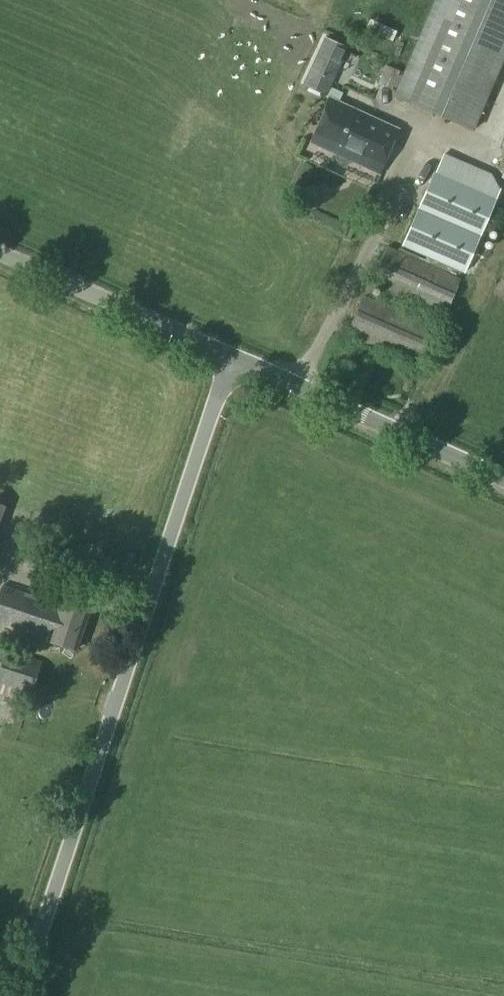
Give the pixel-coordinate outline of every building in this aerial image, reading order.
[(392,96),(470,130),(503,52),(503,0),(434,0),(392,96)] [(386,28),(390,18),(373,12),(370,22),(386,28)] [(327,39),(306,87),(327,96),(327,98),(331,100),(312,143),(337,155),(337,160),(347,164),(351,161),(377,173),(397,129),(339,102),(343,95),(331,89),(349,49),(327,39)] [(385,65),(377,83),(392,90),(400,72),(385,65)] [(432,180),(402,248),(462,275),(494,202),(434,175),(432,180)] [(384,249),(368,285),(443,318),(459,282),(384,249)] [(362,300),(346,336),(421,368),(436,333),(362,300)] [(0,595),(0,623),(76,650),(90,612),(5,581),(0,595)] [(0,668),(0,686),(29,695),(39,664),(5,652),(0,668)]
